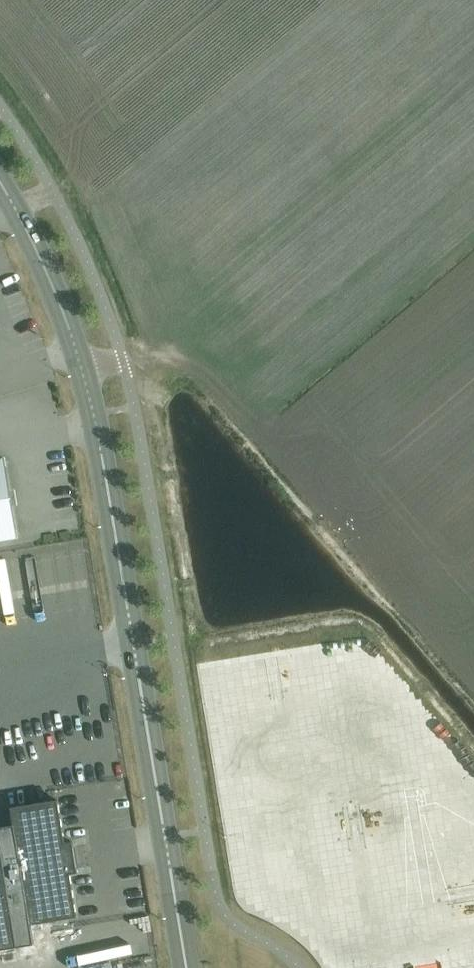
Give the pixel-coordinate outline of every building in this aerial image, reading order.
[(17,538),(4,458),(0,459),(0,541),(17,538)] [(59,800),(13,807),(20,851),(4,854),(0,827),(0,950),(19,947),(9,883),(25,880),(32,924),(78,917),(71,873),(79,872),(74,841),(66,843),(59,800)]
